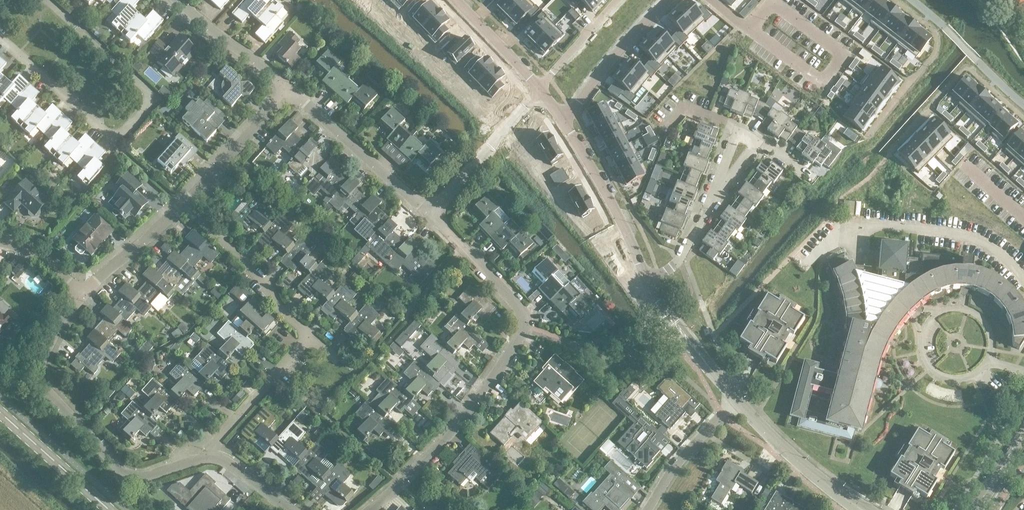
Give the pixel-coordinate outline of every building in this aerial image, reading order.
[(112,11),(119,18),(112,26),(122,34),(139,15),(132,9),(140,0),(116,0),(114,2),(117,5),(112,11)] [(211,1),(221,10),(230,0),(211,0),(211,1)] [(257,20),(274,1),(274,0),(245,0),(232,14),(243,23),(251,14),(257,20)] [(399,11),(410,0),(388,0),(399,11)] [(497,9),(505,18),(524,0),(506,0),(497,9)] [(505,18),(514,27),(527,14),(532,18),(540,10),(535,6),(529,0),(524,0),(505,18)] [(577,6),(581,2),(593,13),(601,4),(597,0),(570,0),(577,6)] [(739,15),(743,19),(758,5),(754,0),(739,15)] [(843,2),(853,9),(859,0),(844,0),(843,2)] [(853,9),(861,16),(874,0),(859,0),(853,9)] [(861,16),(862,16),(865,12),(873,19),(870,23),(871,23),(886,3),(885,3),(885,2),(882,0),(874,0),(861,16)] [(263,26),(255,35),(266,44),(278,30),(280,32),(284,27),(282,25),(284,23),(277,17),(284,9),(274,1),(257,20),(263,26)] [(687,1),(677,10),(696,29),(705,21),(706,22),(712,17),(703,8),(698,13),(687,1)] [(419,5),(407,16),(421,30),(440,12),(439,12),(438,11),(439,10),(432,3),(432,4),(430,3),(423,10),(419,5)] [(886,3),(871,23),(879,30),(895,10),(886,3)] [(572,8),(568,12),(576,21),(580,17),(572,8)] [(677,10),(668,18),(679,30),(674,35),(683,44),(688,39),(687,38),(696,29),(677,10)] [(895,10),(879,30),(889,37),(904,17),(895,10)] [(145,20),(139,15),(122,34),(131,42),(138,35),(145,41),(164,21),(153,11),(145,20)] [(440,12),(421,30),(435,45),(446,33),(442,29),(449,22),(444,17),(445,17),(440,12)] [(538,25),(525,38),(534,47),(555,26),(546,17),(547,17),(542,13),(534,21),(538,25)] [(904,17),(889,37),(898,44),(913,24),(904,17)] [(913,24),(898,44),(907,51),(922,31),(913,24)] [(555,26),(534,47),(543,56),(564,35),(555,26)] [(657,29),(648,38),(668,57),(677,48),(678,50),(683,44),(674,35),(669,41),(657,29)] [(922,31),(907,51),(916,58),(931,38),(930,37),(923,31),(922,31)] [(295,55),(300,50),(296,46),(300,41),(290,32),(281,42),(286,46),(278,55),(286,62),(285,63),(287,64),(287,63),(292,67),(299,59),(295,55)] [(159,41),(150,52),(158,59),(156,61),(173,77),(183,66),(185,67),(188,63),(188,61),(197,51),(180,36),(168,49),(159,41)] [(453,40),(441,51),(455,66),(474,48),(473,47),(474,46),(469,41),(469,42),(465,38),(458,45),(453,40)] [(648,38),(640,48),(652,59),(647,64),(656,73),(661,67),(660,66),(668,57),(648,38)] [(430,46),(426,50),(430,55),(434,50),(430,46)] [(323,82),(335,94),(347,80),(335,69),(341,62),(329,51),(316,65),(328,76),(323,82)] [(474,61),(464,70),(478,84),(495,68),(492,65),(487,60),(486,59),(479,65),(474,61)] [(629,60),(621,69),(642,87),(650,77),(651,79),(656,73),(647,64),(642,70),(629,60)] [(145,72),(157,82),(162,76),(150,66),(145,72)] [(877,66),(869,76),(891,92),(898,82),(877,66)] [(249,96),(255,89),(248,82),(241,83),(241,80),(227,67),(220,74),(224,77),(224,81),(223,83),(222,85),(222,88),(222,90),(223,92),(225,93),(225,97),(223,99),(232,107),(242,96),(249,96)] [(495,68),(478,84),(492,99),(502,89),(497,84),(504,78),(503,77),(503,76),(498,71),(495,68)] [(621,69),(613,79),(626,89),(621,95),(631,103),(636,97),(634,96),(642,87),(621,69)] [(442,75),(438,80),(443,84),(447,80),(442,75)] [(5,79),(0,85),(0,103),(4,99),(11,105),(30,85),(20,76),(12,84),(5,79)] [(869,76),(862,86),(884,102),(891,92),(869,76)] [(967,78),(952,94),(960,102),(958,104),(959,104),(975,86),(975,85),(968,78),(968,79),(967,78)] [(359,91),(347,80),(335,94),(347,105),(353,98),(365,109),(378,95),(365,84),(359,91)] [(30,85),(11,105),(19,112),(12,119),(21,128),(38,108),(32,102),(40,94),(30,85)] [(862,86),(855,96),(877,112),(884,102),(862,86)] [(975,86),(959,104),(967,112),(984,93),(975,86)] [(164,87),(161,90),(168,97),(171,94),(164,87)] [(722,92),(723,92),(719,102),(724,105),(724,106),(731,109),(730,112),(737,114),(745,94),(738,91),(738,93),(724,88),(722,92)] [(984,93),(967,112),(976,119),(992,101),(984,93)] [(745,94),(737,114),(743,117),(744,115),(752,118),(753,116),(759,118),(764,109),(766,105),(751,99),(752,96),(745,94)] [(855,96),(848,105),(869,121),(877,112),(855,96)] [(189,113),(182,120),(184,122),(183,123),(189,128),(190,127),(207,142),(217,132),(214,129),(222,121),(200,101),(196,105),(193,102),(186,110),(189,113)] [(992,101),(976,119),(984,127),(1001,109),(1000,108),(993,101),(993,102),(992,101)] [(45,114),(38,108),(21,128),(30,136),(37,128),(44,135),(63,114),(53,105),(45,114)] [(216,105),(212,109),(217,114),(221,110),(216,105)] [(589,116),(587,117),(590,121),(591,121),(593,125),(611,115),(605,105),(588,114),(589,116)] [(779,115),(766,105),(764,109),(770,113),(762,123),(769,128),(767,130),(773,135),(786,117),(781,113),(779,115)] [(851,109),(844,118),(862,131),(869,121),(848,105),(847,106),(851,109)] [(386,140),(399,151),(417,131),(415,130),(410,136),(400,127),(405,120),(392,108),(380,122),(392,133),(386,140)] [(1001,109),(987,125),(995,132),(1009,116),(1001,109)] [(63,114),(44,135),(52,141),(45,149),(54,157),(71,138),(65,132),(73,123),(63,114)] [(611,115),(593,125),(596,129),(594,130),(597,135),(598,134),(599,135),(621,123),(616,125),(611,115)] [(1009,116),(993,135),(1002,143),(1018,124),(1017,123),(1010,117),(1009,116)] [(786,117),(773,135),(779,139),(780,137),(787,142),(788,140),(793,144),(799,135),(802,132),(790,123),(792,121),(786,117)] [(926,128),(925,128),(944,147),(953,138),(934,119),(933,120),(933,121),(926,128)] [(298,128),(290,121),(271,141),(269,143),(269,144),(266,147),(274,155),(281,147),(294,158),(294,159),(306,145),(293,134),(298,128)] [(599,136),(598,137),(601,141),(602,141),(604,145),(626,133),(621,123),(599,135),(599,136)] [(690,145),(689,146),(710,154),(713,146),(715,147),(718,141),(710,138),(713,130),(700,125),(694,139),(692,138),(690,145)] [(917,136),(916,137),(936,156),(944,147),(925,128),(924,129),(917,136)] [(857,137),(853,133),(848,130),(844,134),(849,138),(854,142),(857,137)] [(424,148),(412,138),(417,132),(417,131),(399,151),(412,163),(418,156),(430,167),(442,153),(430,142),(424,148)] [(813,140),(802,132),(799,135),(804,139),(796,149),(803,154),(802,156),(805,158),(803,160),(806,162),(820,143),(815,138),(813,140)] [(1006,150),(1015,158),(1023,148),(1023,133),(1023,132),(1023,133),(1022,132),(1006,150)] [(626,133),(604,145),(607,149),(605,150),(608,155),(609,154),(610,155),(632,143),(631,143),(627,145),(622,136),(626,133)] [(196,154),(199,150),(180,134),(165,149),(167,151),(158,162),(171,174),(180,165),(182,167),(184,168),(186,165),(190,161),(193,158),(196,154)] [(78,144),(71,138),(54,157),(63,166),(70,158),(77,164),(96,144),(86,135),(78,144)] [(537,142),(536,142),(552,166),(563,158),(556,147),(549,136),(549,135),(548,135),(543,138),(542,137),(537,141),(537,142)] [(909,145),(908,145),(927,164),(936,156),(916,137),(916,138),(909,145)] [(290,162),(287,166),(296,173),(302,166),(308,171),(301,178),(308,185),(332,158),(326,164),(314,153),(319,147),(311,139),(306,145),(294,159),(294,158),(292,160),(291,160),(289,162),(290,162)] [(610,156),(609,157),(612,161),(613,161),(615,165),(637,153),(632,143),(610,155),(610,156)] [(820,143),(806,162),(808,164),(810,162),(813,164),(815,166),(820,169),(823,164),(829,168),(838,156),(832,151),(831,153),(825,149),(826,147),(820,143)] [(96,144),(77,164),(85,171),(78,178),(87,187),(105,168),(98,162),(106,153),(96,144)] [(900,153),(899,154),(918,173),(927,164),(908,145),(907,146),(900,153)] [(689,146),(686,154),(688,155),(686,161),(709,170),(710,165),(708,164),(709,162),(707,161),(710,154),(689,146)] [(1015,158),(1023,166),(1023,165),(1023,148),(1015,158)] [(637,153),(615,165),(618,169),(616,170),(619,175),(620,174),(621,175),(638,165),(644,162),(638,152),(637,153)] [(340,165),(332,158),(308,185),(316,192),(323,184),(336,196),(348,183),(347,182),(335,171),(340,165)] [(709,170),(686,161),(683,167),(686,168),(683,175),(699,182),(702,174),(704,175),(705,173),(707,174),(709,170)] [(779,166),(774,162),(768,170),(773,174),(776,169),(777,169),(779,166)] [(638,165),(621,175),(623,179),(622,180),(624,185),(626,184),(626,185),(644,176),(638,165)] [(758,172),(753,179),(767,189),(772,182),(774,184),(778,178),(776,177),(780,172),(777,169),(776,169),(773,174),(768,170),(760,165),(756,171),(758,172)] [(550,177),(553,182),(565,175),(562,169),(550,177)] [(115,198),(106,208),(114,215),(126,227),(135,216),(147,203),(135,192),(141,185),(129,174),(118,186),(122,190),(115,198)] [(553,182),(556,188),(568,181),(565,175),(553,182)] [(699,182),(683,175),(680,183),(678,182),(675,188),(698,197),(699,193),(697,192),(698,190),(696,189),(699,182)] [(352,176),(347,182),(348,183),(336,196),(334,198),(333,197),(331,199),(332,200),(329,203),(325,209),(329,212),(333,207),(337,211),(344,203),(356,214),(357,214),(369,201),(368,201),(356,190),(361,184),(352,176)] [(767,189),(753,179),(749,185),(747,183),(745,185),(743,184),(740,188),(760,202),(764,197),(762,195),(767,189)] [(39,210),(48,201),(26,182),(14,195),(13,194),(11,194),(4,202),(14,211),(22,203),(30,211),(30,215),(33,217),(37,217),(39,214),(39,210)] [(570,192),(567,193),(581,218),(582,217),(583,218),(588,215),(588,214),(593,211),(593,209),(586,198),(580,186),(570,192)] [(675,188),(669,202),(672,203),(688,210),(690,202),(693,203),(694,201),(696,202),(698,197),(675,188)] [(760,202),(740,188),(738,191),(740,193),(738,195),(740,196),(735,203),(749,213),(754,206),(756,208),(760,202)] [(958,198),(971,210),(979,202),(966,189),(958,198)] [(652,197),(645,194),(642,201),(650,203),(652,197)] [(254,224),(264,233),(271,225),(261,216),(270,206),(257,195),(235,220),(248,231),(254,224)] [(353,218),(350,222),(353,225),(358,229),(365,222),(377,233),(389,220),(377,208),(382,203),(374,196),(373,195),(368,201),(369,201),(357,214),(356,214),(354,216),(352,218),(353,218)] [(479,226),(491,238),(510,221),(499,209),(500,208),(488,196),(474,208),(485,220),(479,226)] [(688,210),(672,203),(669,211),(666,210),(664,216),(687,225),(688,221),(686,220),(687,218),(685,217),(688,210)] [(749,213),(735,203),(731,209),(729,207),(727,209),(725,208),(723,212),(742,226),(746,221),(744,219),(749,213)] [(80,233),(74,240),(80,245),(75,250),(82,256),(86,251),(92,256),(113,232),(87,208),(79,218),(85,223),(77,231),(80,233)] [(742,226),(723,212),(720,215),(722,217),(720,219),(722,220),(718,226),(731,237),(736,230),(738,232),(742,226)] [(280,215),(271,225),(264,233),(258,240),(271,251),(277,245),(287,254),(295,246),(294,246),(284,237),(293,226),(280,215)] [(687,225),(664,216),(661,223),(663,224),(660,231),(676,238),(679,230),(682,231),(683,229),(685,229),(687,225)] [(377,233),(371,240),(370,239),(368,242),(369,242),(366,246),(374,253),(380,246),(393,257),(393,258),(405,244),(393,232),(397,227),(389,220),(377,233)] [(510,221),(491,238),(502,251),(508,245),(520,256),(533,244),(522,231),(520,230),(510,220),(510,221)] [(731,237),(718,226),(713,233),(711,231),(709,233),(707,232),(705,236),(724,250),(728,245),(727,243),(731,237)] [(191,244),(180,257),(193,269),(205,256),(212,263),(220,255),(216,252),(217,251),(214,249),(193,231),(186,239),(191,244)] [(303,236),(294,246),(295,246),(287,254),(281,261),(294,272),(300,265),(310,275),(311,275),(318,267),(317,267),(307,258),(316,247),(303,236)] [(724,250),(705,236),(702,239),(704,241),(702,243),(704,244),(699,251),(713,261),(718,254),(720,256),(724,250)] [(410,238),(405,244),(393,258),(393,257),(392,259),(391,258),(389,261),(386,264),(395,272),(401,264),(415,276),(427,263),(414,251),(418,246),(410,238)] [(792,416),(801,418),(799,426),(839,436),(841,428),(846,429),(844,438),(851,440),(854,430),(859,431),(861,424),(864,425),(875,383),(873,383),(875,375),(877,376),(880,365),(878,364),(879,361),(880,358),(882,359),(884,353),(883,352),(886,344),(890,337),(892,338),(892,337),(891,336),(895,328),(901,322),(902,323),(903,322),(901,321),(907,314),(913,309),(914,310),(915,309),(914,308),(919,303),(920,302),(927,297),(928,299),(929,298),(930,297),(932,298),(934,299),(937,299),(939,298),(941,297),(943,295),(944,293),(945,290),(952,288),(952,287),(955,286),(959,286),(959,288),(960,286),(961,287),(961,281),(970,281),(970,287),(971,288),(970,289),(971,289),(971,288),(975,288),(978,290),(977,291),(989,297),(990,295),(993,297),(995,299),(994,301),(1003,310),(1004,309),(1006,311),(1008,315),(1006,315),(1011,327),(1012,326),(1014,330),(1014,333),(1012,333),(1013,346),(1019,350),(1023,342),(1023,315),(1023,312),(1022,311),(1023,310),(1023,309),(1023,308),(1023,307),(1023,306),(1023,305),(1023,304),(1023,303),(1021,302),(1021,299),(1020,299),(1019,298),(1019,297),(1018,297),(1017,297),(1015,297),(1014,297),(1013,297),(1012,296),(1005,288),(1004,288),(998,284),(998,283),(983,275),(983,276),(975,274),(975,273),(972,273),(973,260),(952,258),(922,254),(922,260),(907,259),(908,246),(880,243),(880,244),(880,251),(877,279),(870,279),(871,269),(867,269),(853,267),(847,254),(828,263),(836,278),(837,278),(839,281),(840,284),(838,284),(841,295),(843,295),(844,298),(845,301),(843,302),(845,313),(847,313),(847,316),(847,319),(846,319),(846,331),(848,331),(848,334),(847,338),(846,337),(844,349),(846,349),(846,352),(845,355),(843,355),(840,366),(842,367),(839,376),(816,370),(817,366),(806,363),(792,416)] [(558,244),(554,248),(566,262),(570,258),(558,244)] [(180,257),(174,252),(167,260),(173,265),(161,278),(174,290),(175,290),(186,277),(194,284),(198,279),(204,285),(207,282),(200,276),(201,276),(198,273),(198,272),(196,270),(195,271),(193,269),(180,257)] [(18,280),(29,268),(15,256),(5,268),(18,280)] [(360,260),(356,256),(350,263),(354,266),(360,260)] [(538,289),(550,301),(570,283),(547,258),(533,271),(545,283),(538,289)] [(745,267),(738,261),(729,273),(736,279),(745,267)] [(311,275),(310,275),(298,288),(311,299),(317,293),(327,302),(328,302),(335,294),(324,285),(333,275),(320,263),(317,267),(318,267),(311,275)] [(150,268),(143,276),(148,281),(137,294),(150,306),(151,306),(162,293),(169,300),(177,292),(175,290),(174,290),(161,278),(150,268)] [(586,290),(575,278),(570,283),(550,301),(562,314),(568,308),(579,319),(592,307),(581,295),(586,290)] [(137,294),(126,284),(119,292),(124,297),(113,310),(126,322),(127,322),(138,309),(145,316),(153,308),(151,306),(150,306),(137,294)] [(344,284),(335,294),(328,302),(327,302),(321,309),(334,320),(340,313),(350,323),(351,323),(358,315),(347,305),(356,295),(344,284)] [(469,308),(459,318),(459,319),(467,326),(468,326),(477,315),(484,321),(495,308),(470,286),(458,299),(469,308)] [(776,364),(786,348),(787,347),(783,344),(790,333),(794,336),(804,319),(798,315),(801,310),(795,306),(794,308),(781,300),(782,298),(777,295),(774,300),(767,296),(757,312),(754,310),(750,317),(748,316),(745,321),(750,325),(739,341),(746,345),(743,350),(748,353),(749,351),(763,360),(761,361),(767,365),(770,360),(776,364)] [(248,321),(239,331),(246,338),(247,338),(256,328),(266,337),(278,324),(249,299),(238,312),(248,321)] [(113,310),(108,305),(100,313),(106,318),(94,331),(108,343),(108,342),(119,330),(127,337),(134,328),(131,325),(129,323),(129,324),(127,322),(126,322),(113,310)] [(366,305),(358,315),(351,323),(350,323),(344,329),(357,341),(364,334),(374,344),(381,336),(370,326),(379,316),(366,305)] [(3,334),(8,338),(9,339),(12,339),(14,338),(15,336),(15,333),(14,332),(17,329),(11,324),(12,323),(4,316),(0,313),(0,337),(3,334)] [(456,315),(456,316),(445,328),(455,337),(446,347),(445,348),(453,355),(454,355),(463,345),(470,351),(481,338),(468,326),(467,326),(459,319),(459,318),(456,315)] [(416,320),(395,340),(402,346),(422,326),(416,320)] [(183,322),(175,330),(181,336),(189,327),(183,322)] [(229,322),(217,335),(228,344),(218,354),(218,355),(226,361),(235,351),(242,357),(254,344),(247,338),(246,338),(239,331),(229,322)] [(108,343),(94,331),(87,339),(93,344),(81,357),(94,369),(106,356),(114,363),(121,354),(117,351),(118,350),(115,348),(115,349),(108,342),(108,343)] [(196,333),(187,342),(193,347),(201,338),(196,333)] [(461,361),(454,355),(453,355),(445,348),(446,347),(431,335),(420,348),(434,360),(425,371),(424,371),(433,378),(442,368),(449,374),(461,361)] [(412,363),(414,361),(396,340),(390,346),(407,365),(410,362),(412,363)] [(131,360),(137,366),(153,348),(146,342),(131,360)] [(208,345),(197,358),(207,367),(198,377),(205,384),(215,374),(222,380),(233,367),(226,361),(218,355),(218,354),(208,345)] [(584,381),(555,355),(542,370),(544,372),(534,383),(542,391),(545,388),(561,403),(571,393),(572,394),(584,381)] [(179,384),(170,394),(178,401),(187,391),(194,397),(205,384),(198,377),(181,362),(170,375),(179,384)] [(415,362),(403,375),(413,383),(404,394),(412,402),(422,391),(429,397),(440,384),(433,378),(424,371),(425,371),(415,362)] [(455,369),(464,377),(471,370),(462,362),(455,369)] [(153,379),(142,392),(152,401),(142,411),(150,419),(151,418),(160,408),(167,414),(178,401),(170,394),(153,379)] [(386,400),(377,411),(376,411),(385,418),(394,408),(401,414),(412,402),(404,394),(387,379),(376,392),(386,400)] [(700,404),(672,380),(664,380),(656,389),(669,400),(655,416),(670,430),(685,413),(682,411),(688,405),(694,410),(700,404)] [(132,397),(135,393),(127,387),(123,391),(132,397)] [(643,394),(638,400),(650,411),(655,405),(643,394)] [(621,399),(614,407),(626,418),(634,425),(618,443),(624,447),(635,458),(647,468),(652,463),(651,462),(660,451),(649,442),(658,432),(648,423),(641,417),(621,399)] [(142,411),(133,402),(121,415),(131,424),(121,435),(129,442),(139,431),(146,437),(157,424),(151,418),(150,419),(142,411)] [(367,402),(366,402),(355,415),(365,424),(355,435),(364,442),(373,431),(380,437),(392,424),(385,418),(376,411),(377,411),(367,402)] [(530,437),(543,423),(521,403),(510,416),(508,414),(490,434),(504,446),(512,438),(510,436),(519,426),(530,437)] [(260,437),(271,447),(279,439),(278,439),(268,429),(277,419),(264,408),(241,433),(254,444),(260,437)] [(293,422),(278,439),(279,439),(271,447),(283,458),(289,452),(300,461),(308,453),(307,453),(297,444),(306,434),(293,422)] [(669,440),(674,434),(668,429),(663,435),(669,440)] [(927,498),(937,483),(937,482),(933,479),(940,468),(944,470),(955,454),(948,450),(951,445),(946,441),(945,443),(932,435),(933,433),(927,430),(924,435),(918,431),(908,447),(905,445),(900,452),(898,451),(895,456),(900,459),(890,476),(896,480),(893,485),(899,488),(900,486),(913,494),(912,496),(917,500),(920,495),(927,498)] [(329,454),(316,443),(307,453),(308,453),(300,461),(294,468),(307,479),(312,472),(323,482),(331,474),(330,473),(320,464),(329,454)] [(488,490),(503,473),(478,450),(472,456),(467,452),(448,474),(461,486),(473,472),(481,479),(479,481),(488,490)] [(583,503),(591,509),(600,509),(604,506),(609,509),(620,509),(630,499),(629,499),(633,495),(634,494),(638,489),(639,490),(641,488),(611,462),(604,469),(613,477),(609,481),(607,479),(593,495),(591,494),(583,503)] [(711,500),(720,505),(722,506),(731,491),(732,492),(736,485),(751,494),(758,484),(741,474),(742,472),(727,462),(715,482),(720,484),(711,500)] [(352,475),(340,464),(339,463),(330,473),(331,474),(323,482),(317,488),(330,500),(336,493),(347,503),(354,495),(343,485),(352,475)] [(167,491),(188,509),(222,509),(231,500),(211,483),(213,481),(206,474),(190,492),(180,483),(172,486),(167,491)] [(559,479),(553,485),(569,500),(575,494),(559,479)] [(544,498),(550,491),(542,484),(536,491),(544,498)] [(776,493),(766,509),(803,509),(776,493)]
